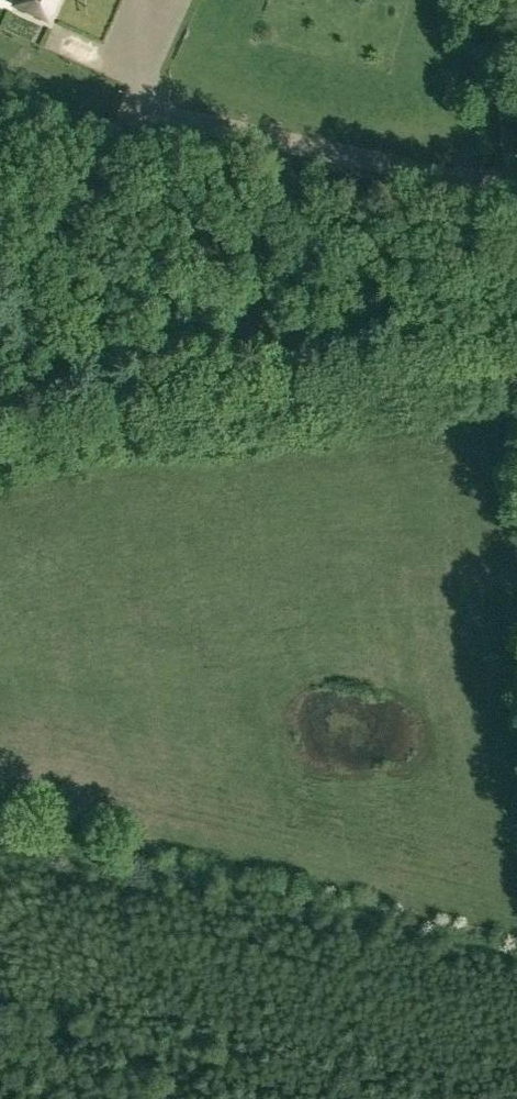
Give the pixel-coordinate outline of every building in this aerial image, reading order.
[(46,18),(55,0),(17,0),(15,4),(46,18)]
